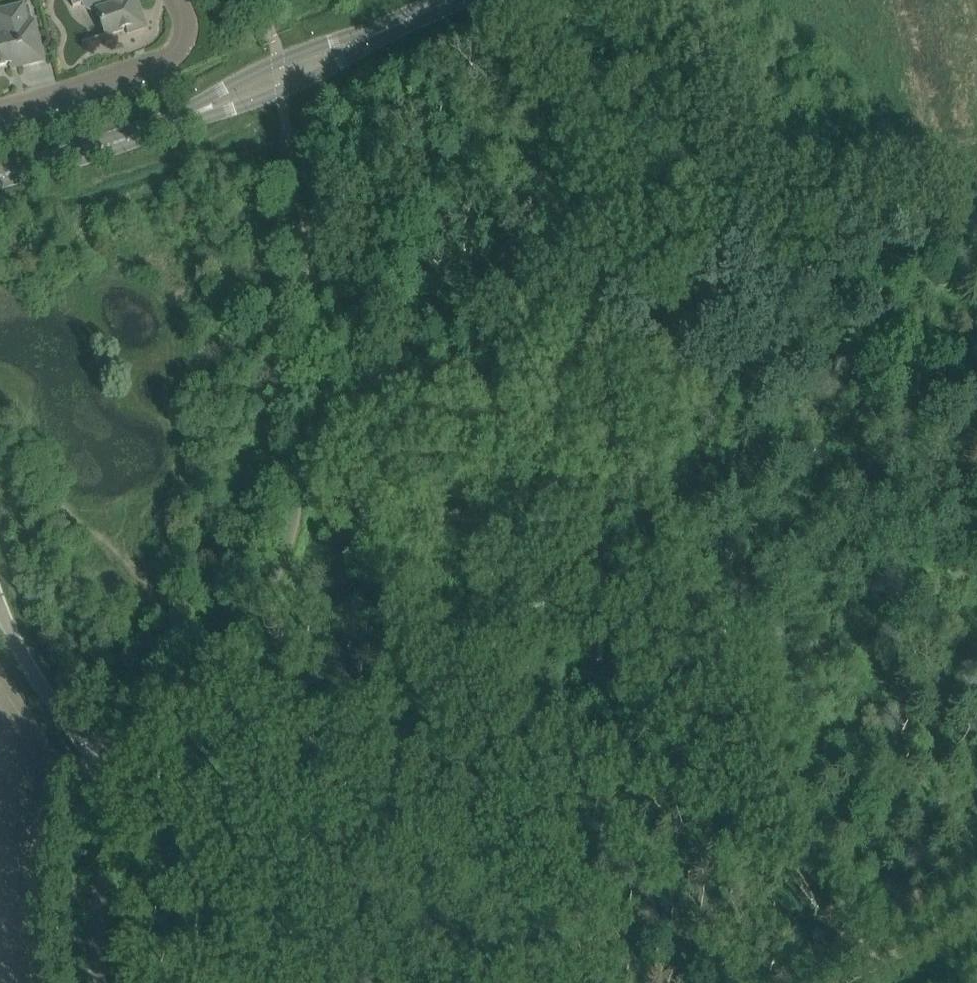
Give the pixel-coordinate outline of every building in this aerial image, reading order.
[(109,7),(97,11),(99,15),(105,34),(82,42),(83,43),(126,29),(127,33),(145,27),(139,9),(136,0),(106,0),(109,7)] [(34,23),(29,4),(23,6),(23,5),(5,10),(10,33),(0,36),(0,66),(9,64),(10,68),(19,66),(43,60),(38,41),(34,22),(34,23)]
